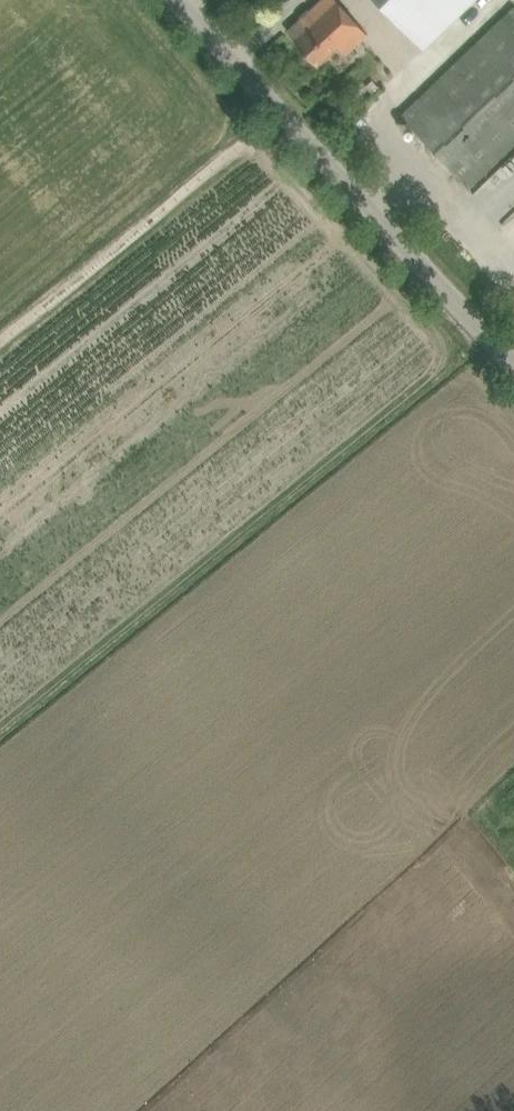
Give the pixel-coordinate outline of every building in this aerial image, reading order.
[(288,30),(295,38),(294,39),(317,64),(339,45),(346,53),(368,33),(338,0),(321,0),(288,30)] [(440,32),(474,0),(378,0),(424,48),(440,32)] [(418,100),(402,115),(470,186),(486,170),(513,143),(513,8),(418,100)] [(480,191),(506,224),(513,218),(513,164),(480,191)]
